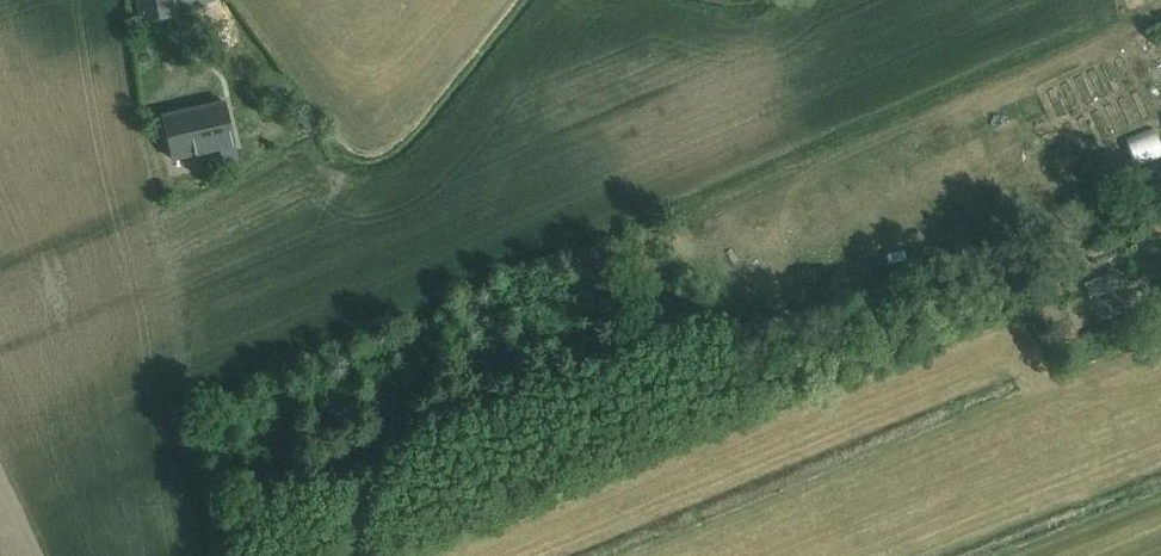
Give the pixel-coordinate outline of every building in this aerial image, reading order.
[(140,22),(177,16),(174,0),(136,0),(140,22)] [(226,103),(162,118),(172,159),(236,145),(226,103)] [(1111,275),(1085,286),(1090,298),(1116,286),(1111,275)]
